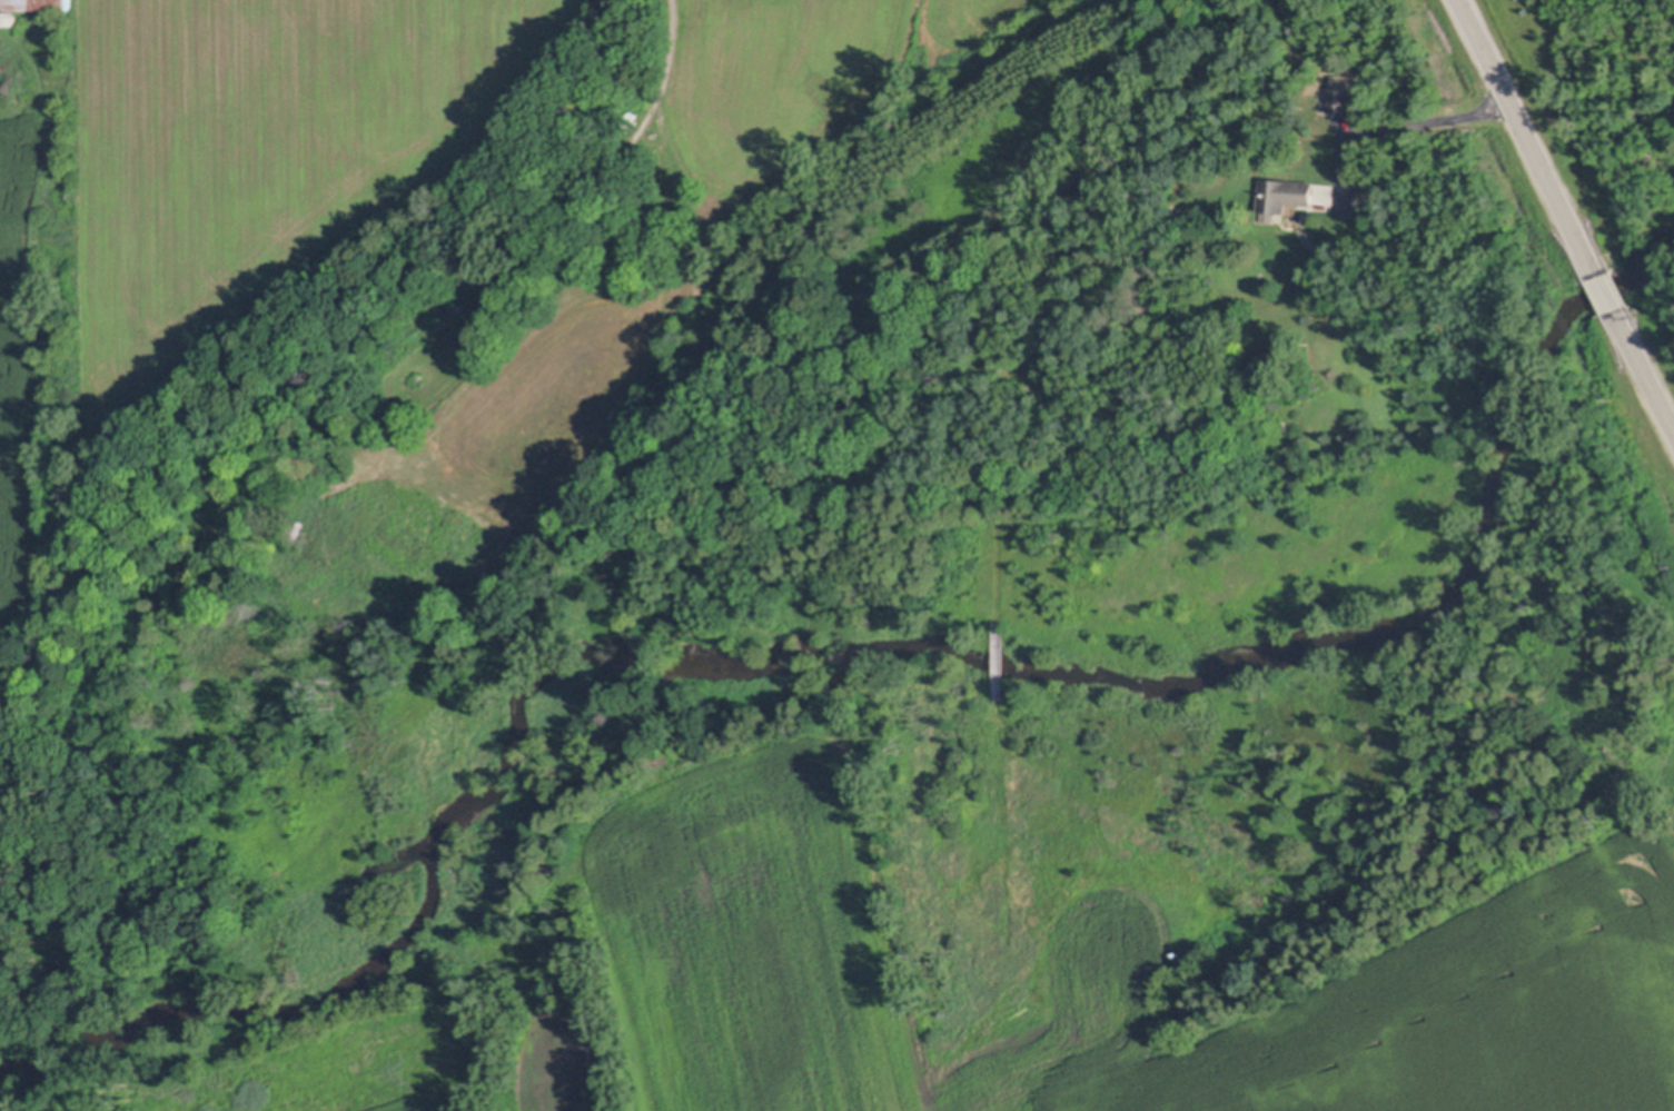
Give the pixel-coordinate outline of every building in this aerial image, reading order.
[(70,11),(70,0),(0,0),(0,10),(70,11)] [(13,13),(14,13),(16,14),(17,14),(18,16),(18,17),(19,17),(19,18),(19,19),(19,20),(19,21),(18,22),(18,23),(17,24),(16,24),(14,26),(13,26),(12,26),(11,24),(10,24),(9,24),(8,23),(8,22),(8,21),(7,20),(7,19),(7,18),(8,17),(8,16),(9,14),(10,14),(11,13),(12,13),(13,13)] [(1354,87),(1354,112),(1331,112),(1333,87),(1354,87)] [(643,103),(638,111),(640,112),(631,128),(617,120),(626,105),(630,106),(634,99),(643,103)] [(1317,182),(1316,205),(1290,202),(1289,212),(1276,211),(1276,221),(1262,220),(1264,210),(1261,209),(1264,178),(1317,182)]
